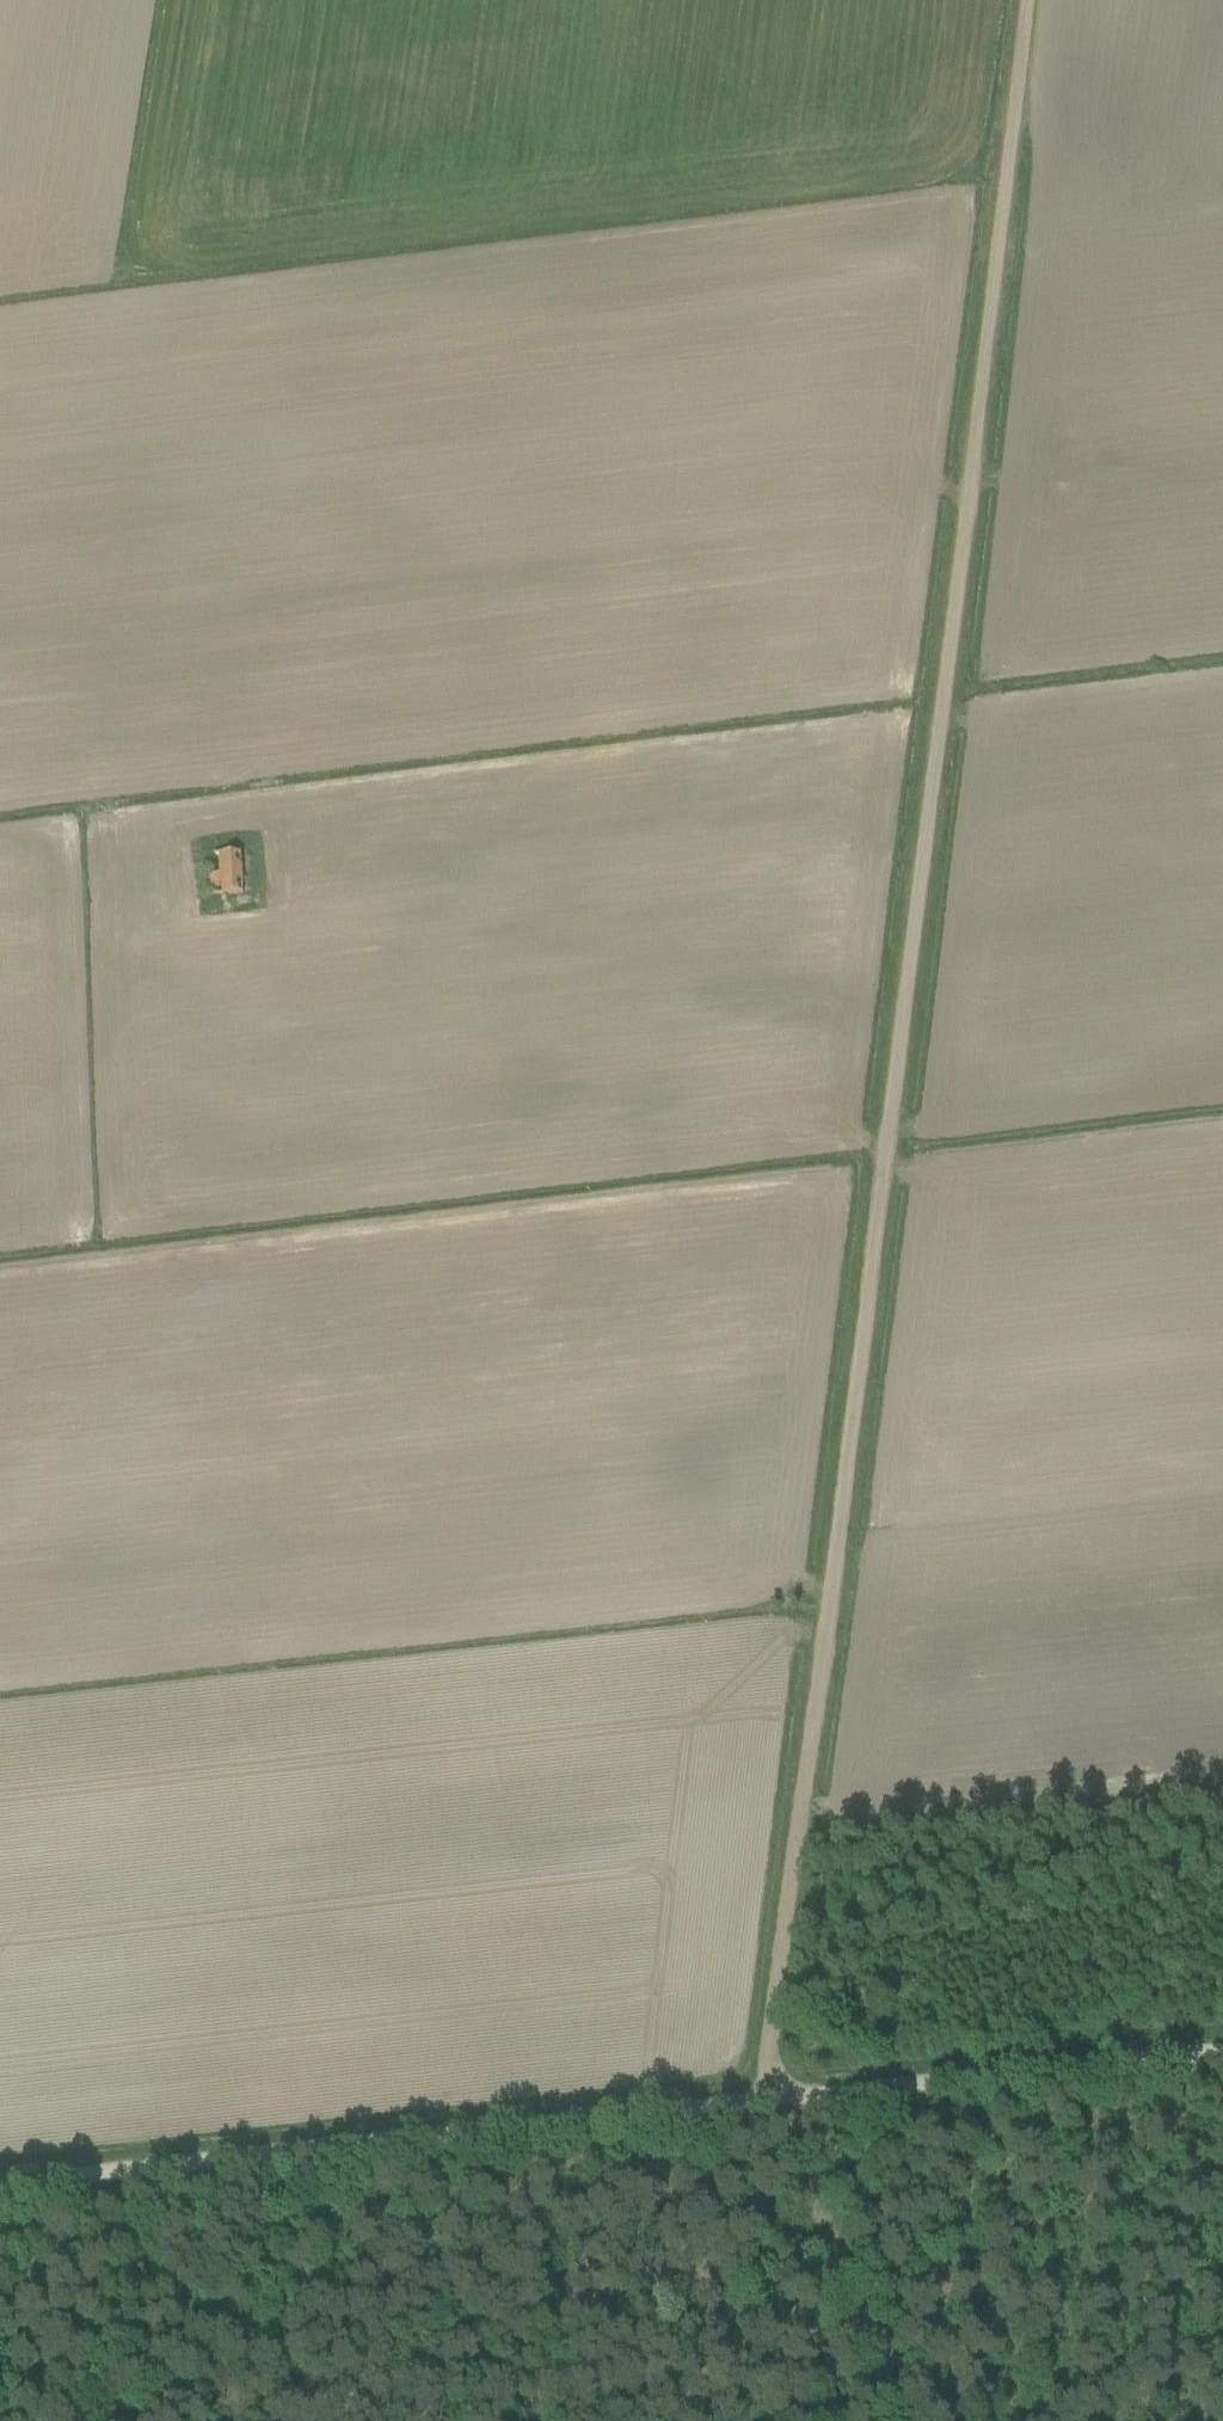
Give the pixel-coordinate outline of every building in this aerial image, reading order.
[(211,861),(212,901),(243,899),(241,860),(211,861)]
